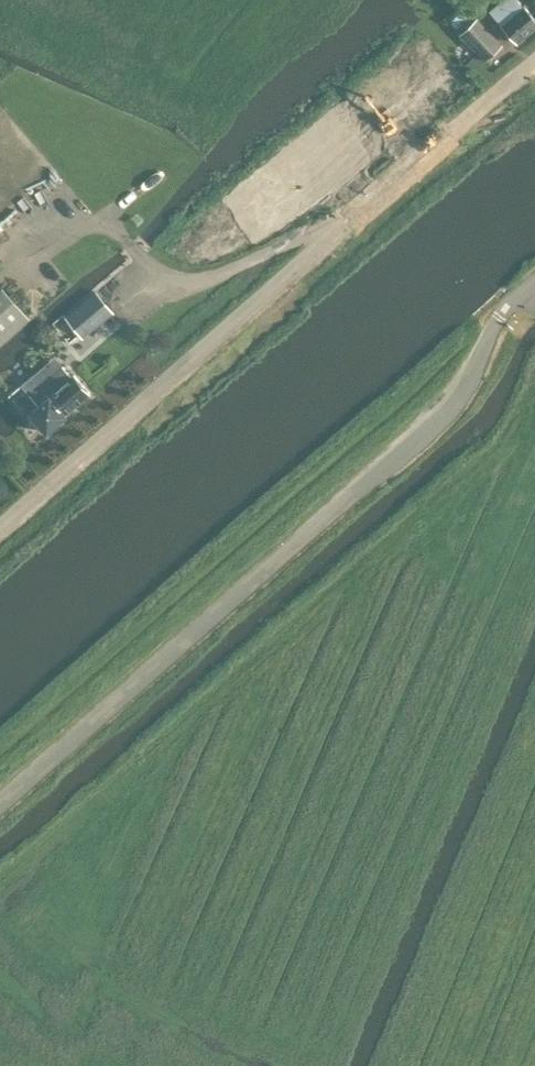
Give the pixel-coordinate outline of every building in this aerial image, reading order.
[(500,24),(517,43),(534,28),(534,18),(524,6),(523,6),(518,0),(500,0),(489,10),(501,24),(500,24)] [(476,18),(460,33),(486,60),(502,46),(476,18)] [(24,313),(2,288),(0,290),(0,335),(24,313)] [(112,312),(110,308),(96,291),(71,310),(65,315),(82,336),(112,312)] [(62,365),(41,383),(33,374),(20,384),(38,405),(29,412),(45,432),(65,415),(64,414),(89,392),(73,373),(71,375),(62,365)]
